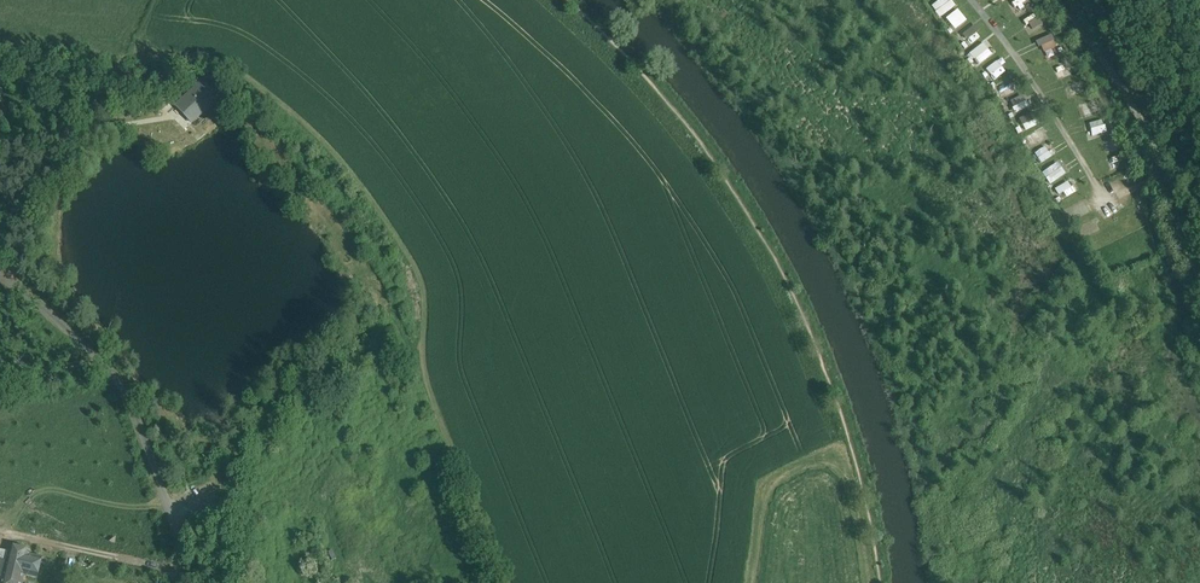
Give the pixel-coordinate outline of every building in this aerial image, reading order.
[(931,6),(940,17),(956,5),(952,0),(939,0),(931,6)] [(1012,1),(1016,10),(1025,7),(1023,0),(1016,0),(1012,1)] [(946,18),(955,30),(967,20),(958,8),(946,18)] [(1029,22),(1032,28),(1043,23),(1041,17),(1029,22)] [(970,43),(981,36),(974,26),(963,33),(970,43)] [(1042,52),(1057,46),(1052,33),(1037,40),(1042,52)] [(983,70),(993,81),(1006,70),(997,59),(983,70)] [(171,77),(159,74),(157,82),(168,85),(171,77)] [(193,75),(183,85),(186,89),(197,79),(193,75)] [(1012,77),(997,85),(1003,97),(1019,89),(1012,77)] [(201,84),(176,107),(192,123),(217,100),(201,84)] [(1031,99),(1024,101),(1023,96),(1008,100),(1012,113),(1034,106),(1031,99)] [(1082,103),(1086,114),(1098,109),(1094,99),(1082,103)] [(1025,130),(1039,123),(1034,112),(1020,118),(1025,130)] [(1088,123),(1093,136),(1108,130),(1103,118),(1088,123)] [(1112,170),(1122,166),(1117,154),(1107,157),(1112,170)] [(1058,186),(1064,197),(1077,190),(1071,179),(1058,186)] [(1073,208),(1078,217),(1087,211),(1082,202),(1073,208)] [(10,545),(3,576),(0,575),(0,582),(22,582),(30,550),(10,545)]
